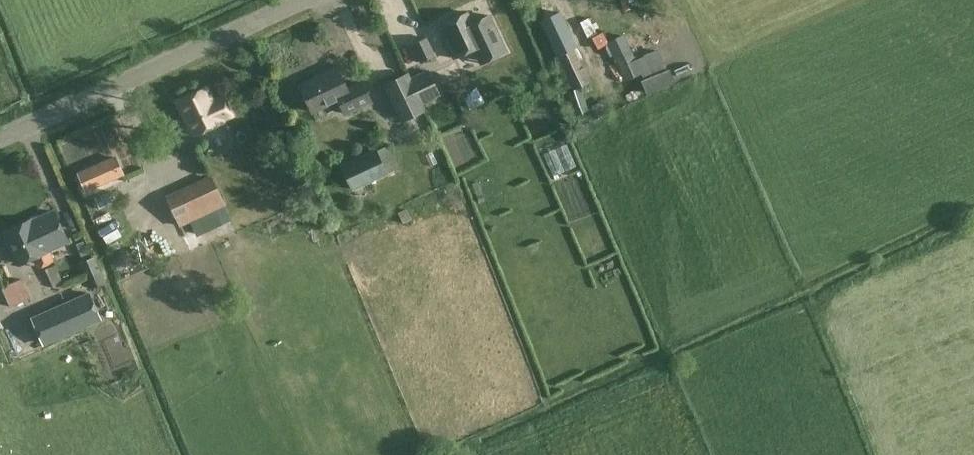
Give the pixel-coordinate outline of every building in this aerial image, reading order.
[(576,47),(563,22),(558,11),(539,21),(545,31),(557,56),(576,47)] [(454,59),(475,49),(482,64),(508,52),(491,16),(474,23),(469,13),(442,25),(448,37),(444,39),(454,59)] [(438,60),(427,37),(411,44),(421,64),(431,59),(432,62),(438,60)] [(625,39),(611,46),(627,82),(647,73),(648,77),(667,72),(664,59),(643,63),(642,59),(636,61),(625,39)] [(585,67),(576,47),(557,56),(574,91),(590,83),(583,68),(585,67)] [(337,67),(324,73),(325,75),(301,86),(313,113),(340,100),(346,114),(371,102),(362,82),(346,89),(337,67)] [(429,70),(410,79),(422,105),(441,95),(429,70)] [(422,105),(410,79),(407,73),(383,85),(402,123),(425,111),(422,105)] [(543,81),(528,88),(533,99),(549,92),(543,81)] [(207,89),(178,102),(193,136),(224,122),(223,121),(233,116),(224,96),(213,102),(207,89)] [(167,128),(156,132),(162,144),(172,139),(167,128)] [(377,150),(341,166),(352,192),(389,176),(387,173),(399,167),(393,154),(381,160),(377,150)] [(78,172),(86,191),(125,175),(117,156),(78,172)] [(180,222),(224,202),(212,177),(168,197),(169,198),(180,222)] [(54,210),(30,222),(5,233),(20,265),(40,256),(45,267),(54,263),(49,251),(69,243),(54,210)] [(94,257),(80,263),(91,290),(105,284),(94,257)] [(22,279),(2,288),(11,308),(31,299),(22,279)] [(101,320),(89,294),(35,319),(46,345),(101,320)]
